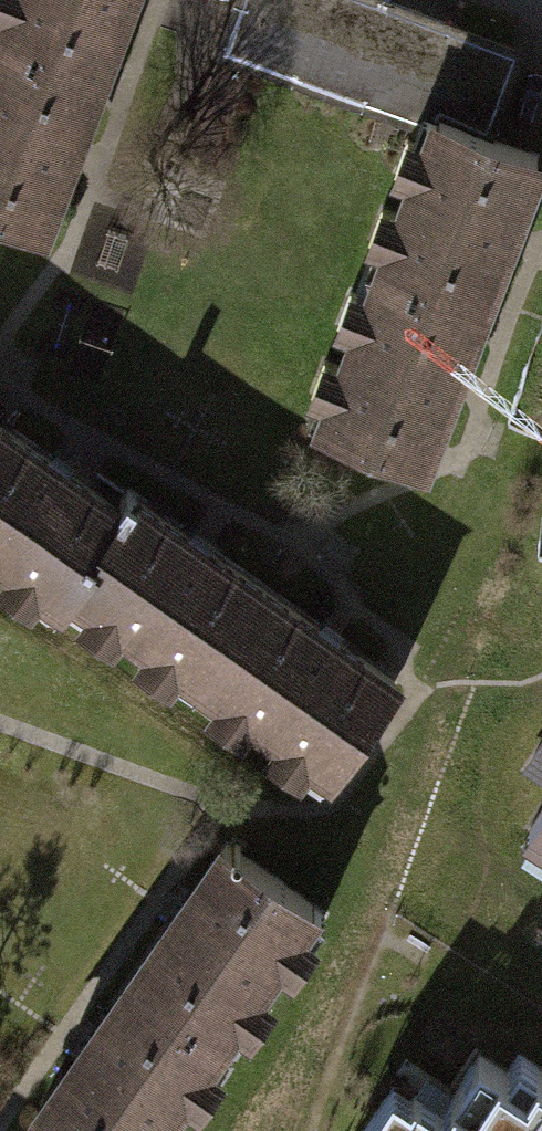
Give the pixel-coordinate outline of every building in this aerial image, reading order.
[(116,0),(4,0),(0,10),(0,43),(88,75),(116,0)] [(213,52),(424,129),(427,120),(476,138),(508,49),(372,0),(232,0),(213,52)] [(88,75),(0,43),(0,218),(30,229),(88,75)] [(469,310),(526,157),(476,138),(427,120),(424,129),(370,273),(469,310)] [(411,463),(469,310),(370,273),(313,427),(411,463)] [(116,512),(0,431),(0,561),(54,599),(64,586),(116,512)] [(254,589),(125,499),(116,512),(64,586),(192,676),(254,589)] [(322,768),(384,681),(254,589),(192,676),(322,768)] [(523,835),(541,847),(541,804),(523,835)] [(216,846),(121,980),(206,1040),(302,906),(216,846)] [(26,1113),(51,1130),(142,1130),(206,1040),(121,980),(26,1113)] [(525,1075),(511,1096),(481,1076),(445,1130),(541,1130),(541,1086),(525,1075)] [(396,1102),(377,1130),(441,1130),(396,1102)]
